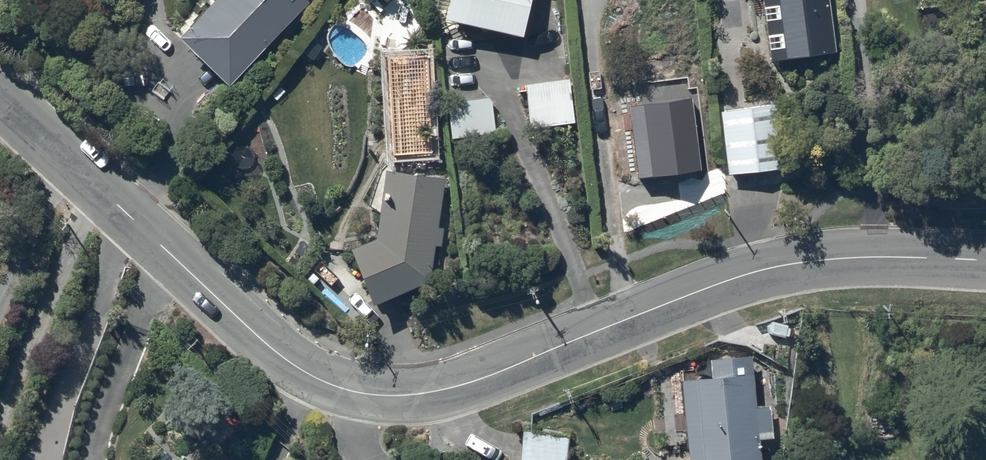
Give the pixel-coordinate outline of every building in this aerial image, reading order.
[(178,41),(229,90),(317,0),(218,0),(178,41)] [(443,23),(519,41),(529,0),(448,0),(443,23)] [(767,61),(834,54),(828,0),(760,0),(767,61)] [(570,82),(524,87),(529,130),(574,124),(570,82)] [(490,99),(445,105),(450,141),(495,135),(490,99)] [(781,106),(719,113),(727,176),(789,169),(781,106)] [(373,240),(347,252),(372,306),(431,279),(446,178),(384,169),(373,240)] [(359,282),(342,264),(322,286),(351,313),(365,298),(359,282)] [(797,327),(768,327),(768,344),(797,344),(797,327)] [(684,384),(690,459),(758,459),(756,444),(774,443),(771,408),(756,409),(752,357),(710,361),(711,382),(684,384)] [(522,430),(519,459),(567,459),(570,436),(522,430)]
